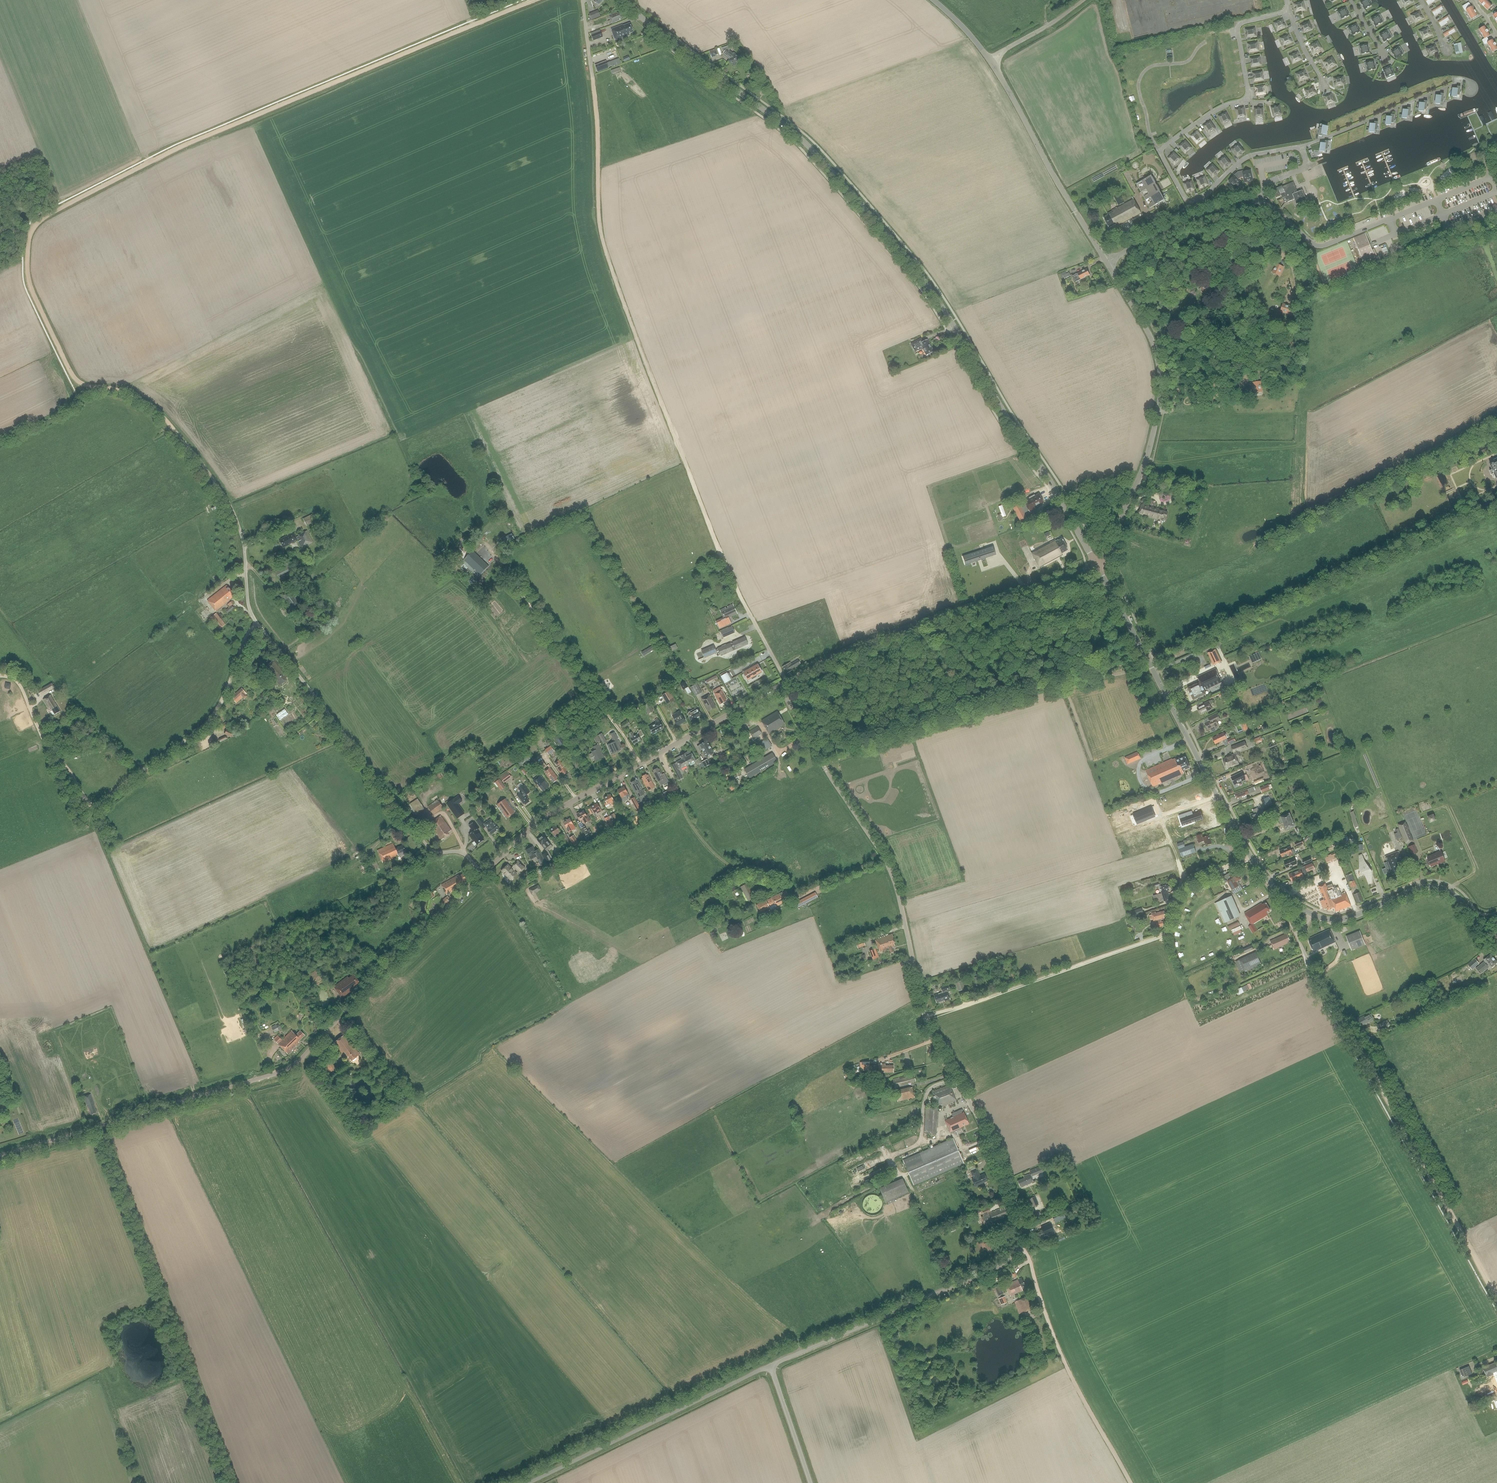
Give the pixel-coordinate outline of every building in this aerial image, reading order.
[(1372,5),(1369,0),(1365,0),(1361,2),(1365,9),(1372,5)] [(1479,1),(1488,10),(1492,5),(1487,0),(1480,0),(1479,1)] [(1294,4),(1296,11),(1304,9),(1302,2),(1294,4)] [(1469,2),(1463,6),(1466,11),(1467,10),(1472,19),(1478,15),(1473,6),(1472,7),(1469,2)] [(1440,13),(1440,11),(1442,10),(1440,5),(1432,10),(1435,16),(1440,13)] [(1342,19),(1349,15),(1346,8),(1339,12),(1342,19)] [(598,10),(589,13),(591,20),(600,17),(598,10)] [(1416,22),(1423,18),(1419,11),(1412,15),(1416,22)] [(616,22),(615,22),(621,20),(620,19),(622,18),(620,13),(618,13),(618,12),(609,15),(613,24),(616,22)] [(1376,26),(1382,22),(1379,16),(1372,19),(1376,26)] [(1449,21),(1446,16),(1438,21),(1442,27),(1447,23),(1446,22),(1449,21)] [(1278,29),(1285,26),(1282,19),(1275,22),(1278,29)] [(1308,22),(1300,25),(1303,32),(1311,29),(1308,22)] [(623,25),(611,29),(615,40),(629,35),(629,34),(634,32),(630,23),(623,26),(623,25)] [(1353,35),(1360,31),(1356,25),(1349,28),(1353,35)] [(1482,40),(1484,43),(1489,40),(1488,38),(1491,36),(1485,26),(1479,30),(1485,38),(1482,40)] [(1253,28),(1246,30),(1247,37),(1255,36),(1253,28)] [(1424,38),(1431,35),(1428,28),(1421,31),(1424,38)] [(1443,33),(1445,37),(1453,32),(1451,29),(1443,33)] [(599,31),(591,35),(593,40),(602,37),(599,31)] [(1384,42),(1391,38),(1387,31),(1380,35),(1384,42)] [(1285,45),(1292,42),(1289,34),(1282,38),(1285,45)] [(1484,43),(1485,45),(1488,43),(1493,52),(1496,49),(1496,46),(1493,40),(1490,42),(1489,40),(1484,43)] [(1314,53),(1320,49),(1316,42),(1310,46),(1314,53)] [(1248,44),(1249,52),(1257,50),(1256,43),(1248,44)] [(1461,43),(1454,45),(1456,54),(1463,53),(1461,43)] [(1362,54),(1370,52),(1368,44),(1360,46),(1362,54)] [(1431,55),(1438,52),(1435,45),(1428,48),(1431,55)] [(723,51),(724,52),(723,53),(730,58),(728,61),(734,65),(740,58),(734,52),(733,53),(729,50),(731,49),(729,46),(722,48),(723,51)] [(1396,58),(1403,54),(1399,48),(1392,52),(1396,58)] [(1301,59),(1298,52),(1291,55),(1294,62),(1301,59)] [(1258,57),(1251,58),(1252,66),(1260,65),(1258,57)] [(1335,65),(1331,58),(1324,62),(1328,69),(1335,65)] [(1368,70),(1376,69),(1374,61),(1366,63),(1368,70)] [(609,68),(606,62),(595,66),(598,72),(609,68)] [(1387,77),(1394,74),(1391,67),(1383,70),(1387,77)] [(1308,77),(1304,70),(1297,73),(1301,81),(1308,77)] [(1255,81),(1262,80),(1261,72),(1253,73),(1255,81)] [(1335,86),(1343,85),(1342,77),(1334,78),(1335,86)] [(1257,95),(1265,94),(1263,86),(1256,87),(1257,95)] [(1309,97),(1316,93),(1313,86),(1306,90),(1309,97)] [(1458,89),(1453,88),(1452,96),(1457,97),(1457,94),(1460,95),(1461,87),(1458,87),(1458,89)] [(1327,103),(1334,101),(1331,93),(1324,96),(1327,103)] [(1442,97),(1437,96),(1436,104),(1441,104),(1441,102),(1444,102),(1444,95),(1442,94),(1442,97)] [(1425,104),(1420,103),(1419,111),(1424,112),(1424,109),(1427,110),(1428,102),(1425,102),(1425,104)] [(1274,115),(1281,113),(1279,105),(1272,107),(1274,115)] [(1238,117),(1245,115),(1243,107),(1236,109),(1238,117)] [(1255,116),(1263,116),(1263,108),(1255,108),(1255,116)] [(1409,111),(1404,110),(1403,118),(1408,119),(1408,116),(1411,117),(1411,109),(1409,109),(1409,111)] [(1223,123),(1230,120),(1226,113),(1219,116),(1223,123)] [(1392,117),(1387,117),(1386,124),(1391,125),(1391,123),(1394,123),(1395,116),(1392,115),(1392,117)] [(1210,121),(1204,126),(1208,132),(1215,128),(1210,121)] [(1375,125),(1371,124),(1370,132),(1375,132),(1375,130),(1377,130),(1378,123),(1376,123),(1375,125)] [(1323,128),(1320,128),(1319,135),(1322,136),(1322,133),(1327,134),(1328,127),(1323,126),(1323,128)] [(1196,142),(1202,137),(1197,131),(1191,136),(1196,142)] [(1185,152),(1191,147),(1186,141),(1180,146),(1185,152)] [(1326,144),(1321,143),(1320,151),(1325,152),(1325,149),(1328,149),(1329,142),(1326,142),(1326,144)] [(1238,156),(1244,151),(1239,145),(1233,150),(1238,156)] [(1174,164),(1180,158),(1174,153),(1169,158),(1174,164)] [(1224,168),(1231,163),(1226,157),(1220,162),(1224,168)] [(1213,176),(1219,171),(1214,165),(1208,171),(1213,176)] [(1244,177),(1245,181),(1253,179),(1251,170),(1243,172),(1243,171),(1240,171),(1242,177),(1244,177)] [(1241,178),(1242,177),(1240,171),(1238,172),(1234,175),(1235,176),(1229,181),(1235,188),(1241,183),(1238,180),(1241,178)] [(1137,184),(1142,192),(1156,184),(1152,176),(1137,184)] [(1201,188),(1208,185),(1205,178),(1198,181),(1201,188)] [(1187,192),(1194,189),(1192,182),(1184,184),(1187,192)] [(1294,182),(1279,188),(1273,190),(1276,198),(1282,196),(1285,203),(1296,199),(1297,202),(1305,199),(1302,192),(1298,193),(1294,182)] [(1161,192),(1156,184),(1142,192),(1146,200),(1161,192)] [(1161,192),(1146,200),(1150,208),(1165,200),(1161,192)] [(1115,196),(1119,205),(1124,203),(1120,194),(1115,196)] [(1134,198),(1116,208),(1116,209),(1113,211),(1113,212),(1108,215),(1109,216),(1104,218),(1110,228),(1116,225),(1119,226),(1143,214),(1134,198)] [(1354,238),(1363,262),(1375,257),(1365,233),(1354,238)] [(1280,276),(1284,267),(1276,264),(1273,272),(1280,276)] [(1076,282),(1091,275),(1088,269),(1073,276),(1076,282)] [(1205,294),(1211,290),(1207,284),(1201,288),(1205,294)] [(1281,311),(1290,314),(1292,307),(1283,304),(1281,311)] [(921,338),(918,339),(911,343),(915,351),(922,348),(926,355),(934,351),(930,345),(930,344),(930,342),(929,342),(927,339),(923,342),(921,338)] [(1261,382),(1252,383),(1253,393),(1262,392),(1261,382)] [(1035,508),(1044,503),(1039,494),(1035,496),(1034,496),(1029,499),(1029,498),(1023,502),(1030,513),(1036,509),(1035,508)] [(1165,519),(1167,512),(1160,510),(1160,508),(1140,503),(1137,514),(1157,520),(1157,518),(1161,520),(1162,521),(1164,521),(1165,519)] [(312,514),(303,519),(307,526),(315,522),(312,514)] [(307,531),(303,533),(299,535),(299,536),(296,537),(294,533),(284,538),(284,536),(280,539),(281,541),(280,541),(283,548),(298,540),(297,539),(299,539),(300,541),(298,541),(302,548),(313,543),(307,531)] [(516,535),(507,540),(508,543),(518,538),(516,535)] [(1012,540),(1015,550),(1030,545),(1027,535),(1012,540)] [(1063,553),(1069,550),(1063,539),(1059,541),(1059,540),(1056,542),(1055,540),(1032,553),(1040,568),(1064,555),(1063,553)] [(988,548),(960,557),(963,565),(991,556),(988,548)] [(479,573),(487,565),(474,552),(465,560),(474,569),(475,568),(479,573)] [(288,566),(276,571),(279,577),(290,572),(288,566)] [(1035,571),(1039,579),(1046,575),(1042,567),(1035,571)] [(233,595),(235,594),(232,591),(226,584),(207,600),(216,611),(234,596),(233,595)] [(293,596),(298,592),(294,587),(282,596),(288,604),(289,604),(293,608),(299,604),(293,596)] [(230,607),(226,610),(228,613),(234,608),(232,606),(234,604),(232,601),(228,604),(230,607)] [(721,609),(724,617),(717,620),(720,628),(732,623),(730,617),(738,614),(734,603),(721,609)] [(226,624),(216,613),(210,618),(220,629),(226,624)] [(745,638),(745,637),(733,642),(733,643),(731,643),(726,645),(725,644),(721,646),(722,647),(716,649),(717,650),(715,650),(713,646),(702,651),(704,657),(703,657),(704,658),(710,655),(711,656),(714,654),(714,653),(718,652),(718,651),(719,650),(721,655),(732,650),(731,647),(734,645),(736,648),(747,643),(745,638)] [(1214,665),(1221,661),(1216,650),(1208,653),(1214,665)] [(285,678),(289,676),(285,672),(282,669),(283,669),(275,659),(264,667),(280,685),(286,680),(285,678)] [(789,663),(782,667),(784,669),(787,673),(792,670),(792,669),(798,666),(801,664),(799,659),(791,664),(791,662),(789,663)] [(755,674),(761,671),(757,665),(744,673),(747,679),(750,677),(752,680),(757,677),(755,674)] [(1205,690),(1223,682),(1217,668),(1199,677),(1201,682),(1189,688),(1195,700),(1207,695),(1205,690)] [(726,671),(720,674),(722,677),(721,678),(724,683),(725,683),(731,680),(731,679),(732,678),(729,673),(728,674),(726,671)] [(719,679),(717,675),(706,681),(708,684),(719,679)] [(689,686),(686,681),(680,685),(683,690),(689,686)] [(38,691),(41,696),(54,688),(52,683),(38,691)] [(702,693),(697,684),(691,687),(696,696),(702,693)] [(247,694),(242,688),(236,693),(235,693),(230,697),(236,703),(242,697),(244,699),(248,696),(246,695),(247,694)] [(726,700),(727,699),(722,690),(714,694),(719,703),(720,705),(727,701),(726,700)] [(671,692),(663,696),(668,705),(675,701),(671,692)] [(55,714),(60,711),(51,695),(44,699),(51,710),(52,709),(55,714)] [(709,711),(716,707),(709,695),(702,699),(709,711)] [(1213,703),(1211,699),(1204,703),(1205,703),(1197,707),(1201,713),(1207,710),(1207,711),(1212,708),(1210,704),(1213,702),(1213,703)] [(651,704),(645,707),(648,714),(654,711),(651,704)] [(268,714),(269,715),(271,716),(276,711),(274,710),(273,709),(272,707),(267,713),(268,714)] [(688,715),(689,718),(691,720),(693,719),(697,717),(697,718),(699,718),(698,717),(701,715),(699,710),(698,711),(696,708),(692,711),(689,713),(688,713),(688,714),(688,715)] [(281,719),(289,715),(287,709),(278,713),(281,719)] [(769,734),(785,724),(777,711),(761,721),(769,734)] [(672,715),(675,721),(674,721),(677,726),(685,722),(682,717),(679,712),(672,715)] [(1209,717),(1210,720),(1205,723),(1208,729),(1210,728),(1212,731),(1217,729),(1215,726),(1219,724),(1217,721),(1220,720),(1217,713),(1209,717)] [(621,724),(623,729),(630,725),(628,720),(621,724)] [(653,734),(663,729),(658,720),(655,721),(656,724),(649,727),(653,734)] [(226,721),(220,726),(223,730),(230,724),(228,723),(226,721)] [(758,727),(749,732),(754,739),(762,734),(758,727)] [(226,729),(225,732),(227,733),(226,735),(231,737),(233,732),(226,729)] [(615,732),(611,734),(613,739),(612,739),(614,742),(608,745),(612,754),(621,750),(619,745),(620,744),(615,732)] [(634,744),(641,740),(637,734),(634,736),(631,732),(628,733),(631,737),(630,738),(634,744)] [(1224,732),(1214,737),(1214,738),(1214,740),(1215,740),(1217,743),(1227,738),(1224,732)] [(565,739),(563,735),(562,734),(555,738),(556,740),(563,749),(567,746),(563,740),(565,739)] [(760,744),(765,751),(773,746),(768,739),(760,744)] [(714,754),(707,741),(700,745),(697,747),(699,751),(702,749),(707,758),(714,754)] [(1239,764),(1237,759),(1241,757),(1239,751),(1247,748),(1245,742),(1232,747),(1234,754),(1235,753),(1236,755),(1224,760),(1227,768),(1239,764)] [(593,747),(595,751),(592,752),(592,753),(590,754),(593,761),(595,760),(596,761),(602,758),(600,753),(602,753),(598,745),(593,747)] [(545,750),(549,755),(554,751),(551,746),(545,750)] [(690,751),(682,755),(688,765),(695,761),(691,754),(690,751)] [(772,753),(744,769),(750,778),(778,762),(772,753)] [(526,754),(516,761),(519,765),(529,758),(526,754)] [(671,765),(676,775),(679,780),(682,778),(678,770),(680,769),(688,765),(682,755),(675,759),(677,762),(676,762),(674,764),(674,763),(671,765)] [(1183,770),(1190,767),(1186,756),(1180,759),(1180,758),(1177,759),(1176,758),(1173,759),(1173,758),(1146,770),(1153,787),(1184,773),(1183,770)] [(567,770),(565,766),(566,765),(561,759),(555,763),(558,767),(557,768),(561,773),(562,772),(564,775),(567,772),(567,771),(567,770)] [(708,759),(702,762),(705,767),(711,765),(708,759)] [(547,767),(542,760),(537,765),(541,771),(547,767)] [(545,771),(546,773),(546,774),(551,780),(552,780),(554,782),(558,779),(557,778),(558,777),(550,767),(545,771)] [(653,773),(658,782),(659,782),(661,786),(669,782),(664,774),(663,775),(660,770),(659,770),(658,769),(654,771),(655,772),(653,773)] [(511,772),(510,770),(499,778),(504,784),(512,778),(509,774),(511,772)] [(1236,784),(1246,779),(1242,773),(1232,778),(1236,784)] [(543,791),(549,786),(540,775),(533,780),(537,784),(538,784),(543,791)] [(654,779),(652,781),(649,775),(648,776),(647,775),(643,777),(644,778),(642,779),(647,788),(654,785),(655,786),(657,785),(654,779)] [(499,779),(495,782),(495,783),(497,787),(499,785),(502,789),(505,787),(499,779)] [(635,780),(631,783),(632,785),(631,786),(638,798),(645,794),(638,782),(637,783),(635,780)] [(519,789),(521,792),(517,795),(524,804),(525,803),(526,804),(529,801),(527,798),(529,797),(527,795),(531,792),(525,784),(519,789)] [(1269,784),(1260,788),(1262,793),(1271,789),(1269,784)] [(630,796),(629,794),(624,787),(618,790),(621,796),(620,796),(622,798),(626,796),(627,797),(630,796)] [(1246,795),(1250,793),(1255,791),(1253,787),(1236,793),(1238,798),(1243,796),(1244,796),(1246,796),(1246,795)] [(662,794),(666,800),(670,798),(667,791),(662,794)] [(611,794),(604,798),(607,803),(606,804),(606,805),(607,805),(607,807),(611,805),(611,804),(612,804),(613,806),(616,804),(611,794)] [(459,807),(457,804),(462,800),(459,795),(448,803),(454,811),(459,807)] [(1273,804),(1270,796),(1261,800),(1265,807),(1273,804)] [(631,799),(637,812),(641,809),(635,797),(631,799)] [(414,817),(425,810),(418,799),(407,806),(414,817)] [(438,800),(428,806),(433,815),(443,808),(438,800)] [(509,817),(514,813),(504,800),(499,804),(500,805),(499,805),(501,809),(502,808),(509,817)] [(597,814),(602,811),(598,803),(591,806),(595,813),(596,812),(597,814)] [(1278,806),(1267,810),(1270,819),(1280,815),(1279,811),(1280,811),(1278,806)] [(1134,814),(1137,823),(1154,816),(1151,807),(1134,814)] [(1260,820),(1266,818),(1263,809),(1252,814),(1254,820),(1255,820),(1256,822),(1258,821),(1258,822),(1261,821),(1260,820)] [(578,814),(577,814),(581,821),(583,820),(585,823),(591,819),(588,814),(586,815),(584,810),(581,812),(580,811),(577,813),(578,814)] [(1356,810),(1352,812),(1356,826),(1360,825),(1356,810)] [(1192,811),(1179,815),(1183,826),(1204,819),(1201,812),(1193,814),(1192,811)] [(1287,829),(1295,826),(1290,813),(1280,817),(1282,823),(1284,822),(1287,829)] [(1436,813),(1430,816),(1432,822),(1439,819),(1436,813)] [(448,832),(452,830),(441,815),(429,823),(442,839),(449,834),(448,832)] [(609,816),(605,819),(611,831),(616,828),(613,822),(609,816)] [(481,817),(477,820),(483,829),(486,826),(489,829),(488,830),(491,834),(494,832),(495,833),(496,832),(496,831),(499,829),(496,824),(495,825),(491,819),(484,824),(483,823),(485,822),(481,817)] [(564,822),(567,828),(569,832),(571,831),(576,828),(570,818),(567,820),(567,819),(564,820),(564,821),(564,822)] [(477,844),(481,842),(484,839),(477,829),(479,827),(475,821),(469,825),(474,831),(469,834),(472,838),(473,838),(477,844)] [(1398,824),(1406,844),(1413,841),(1405,822),(1398,824)] [(558,835),(562,832),(556,825),(550,830),(555,835),(557,834),(558,835)] [(585,826),(581,829),(587,838),(593,835),(590,830),(587,831),(585,826)] [(427,827),(421,831),(424,836),(430,832),(427,827)] [(1203,834),(1196,836),(1199,843),(1204,842),(1206,846),(1212,844),(1209,835),(1204,837),(1203,834)] [(537,840),(542,845),(545,849),(551,843),(544,835),(537,840)] [(579,843),(574,835),(570,838),(574,846),(579,843)] [(1302,839),(1295,842),(1297,847),(1304,844),(1302,839)] [(402,855),(406,853),(403,845),(396,848),(393,842),(377,850),(383,862),(401,854),(402,855)] [(1182,857),(1196,852),(1193,844),(1185,847),(1183,842),(1177,844),(1182,857)] [(1409,846),(1412,855),(1418,853),(1415,844),(1409,846)] [(533,847),(526,850),(531,859),(534,858),(536,861),(538,860),(541,865),(546,862),(539,849),(535,851),(533,847)] [(1294,849),(1292,849),(1291,847),(1281,851),(1283,856),(1289,854),(1290,856),(1296,854),(1294,849)] [(548,852),(542,855),(548,865),(548,866),(554,863),(553,862),(548,852)] [(1432,866),(1445,861),(1441,852),(1428,857),(1432,866)] [(1400,853),(1387,858),(1394,874),(1396,873),(1397,876),(1406,873),(1404,870),(1407,869),(1400,853)] [(1337,859),(1335,854),(1325,858),(1327,863),(1331,861),(1331,863),(1334,862),(1333,860),(1337,859)] [(1367,877),(1369,884),(1373,883),(1372,871),(1366,861),(1363,854),(1360,855),(1360,870),(1367,877)] [(377,858),(369,860),(371,868),(379,866),(377,858)] [(1294,858),(1284,862),(1287,868),(1297,864),(1294,858)] [(507,876),(508,876),(511,879),(517,874),(514,871),(517,869),(520,873),(525,868),(518,861),(513,865),(514,866),(511,868),(508,865),(502,871),(507,876)] [(1313,863),(1305,866),(1308,872),(1315,869),(1313,863)] [(1301,870),(1289,874),(1292,882),(1304,877),(1301,870)] [(1232,889),(1238,886),(1236,882),(1242,879),(1237,871),(1231,874),(1230,873),(1223,876),(1224,878),(1226,882),(1228,881),(1232,889)] [(463,882),(467,880),(463,874),(459,876),(458,875),(441,885),(446,895),(464,885),(463,882)] [(1349,883),(1351,888),(1357,886),(1355,880),(1349,883)] [(1327,907),(1328,910),(1335,907),(1336,910),(1338,911),(1351,906),(1346,893),(1342,894),(1340,891),(1339,887),(1334,889),(1332,883),(1327,886),(1326,883),(1320,886),(1325,899),(1321,901),(1324,907),(1324,908),(1327,907)] [(749,902),(756,898),(748,884),(741,888),(749,902)] [(533,887),(529,889),(532,895),(542,890),(538,885),(533,888),(533,887)] [(1164,901),(1172,899),(1170,893),(1168,894),(1167,890),(1170,890),(1170,889),(1170,888),(1170,886),(1169,886),(1168,885),(1166,886),(1166,885),(1160,887),(1162,893),(1160,894),(1156,895),(1157,899),(1158,901),(1163,900),(1162,897),(1163,897),(1164,901)] [(783,892),(771,899),(767,901),(767,900),(767,901),(766,899),(756,903),(761,912),(769,907),(771,911),(778,907),(777,907),(784,903),(783,902),(790,898),(786,891),(783,893),(783,892)] [(796,908),(816,897),(813,892),(803,898),(793,903),(796,908)] [(1360,892),(1354,895),(1357,903),(1363,901),(1360,892)] [(1232,896),(1215,903),(1224,923),(1241,916),(1232,896)] [(1267,912),(1271,910),(1266,902),(1263,904),(1262,902),(1244,912),(1251,924),(1249,925),(1253,932),(1257,930),(1253,922),(1268,914),(1267,912)] [(1153,919),(1154,920),(1154,922),(1157,921),(1158,922),(1156,923),(1158,928),(1165,926),(1163,921),(1162,921),(1161,920),(1165,919),(1164,917),(1166,917),(1164,911),(1156,914),(1155,912),(1152,913),(1152,915),(1149,915),(1151,920),(1153,919)] [(1238,921),(1228,926),(1230,930),(1240,925),(1238,921)] [(1314,952),(1336,942),(1330,929),(1310,938),(1312,940),(1310,941),(1314,952)] [(1363,930),(1348,935),(1353,949),(1367,945),(1363,930)] [(894,943),(896,942),(893,933),(876,939),(880,951),(889,947),(891,953),(894,952),(892,946),(895,945),(894,943)] [(1288,940),(1290,940),(1287,935),(1286,936),(1285,933),(1280,936),(1280,937),(1278,938),(1278,937),(1270,941),(1274,950),(1278,948),(1278,947),(1289,942),(1288,940)] [(876,948),(869,951),(872,958),(879,956),(876,948)] [(1262,964),(1256,952),(1239,960),(1245,972),(1262,964)] [(1496,962),(1496,961),(1490,954),(1484,959),(1485,960),(1476,968),(1481,973),(1489,966),(1490,967),(1496,962)] [(1479,964),(1475,959),(1468,965),(1472,970),(1479,964)] [(305,977),(311,986),(322,979),(317,970),(305,977)] [(349,978),(347,976),(334,987),(342,997),(354,988),(354,987),(360,982),(353,974),(349,978)] [(965,989),(962,980),(956,982),(959,991),(965,989)] [(948,992),(951,991),(949,985),(941,988),(943,992),(934,995),(937,1003),(944,1000),(945,1001),(951,999),(948,992)] [(1362,1025),(1374,1019),(1370,1013),(1359,1018),(1359,1019),(1358,1020),(1360,1025),(1362,1024),(1362,1025)] [(1388,1020),(1377,1025),(1379,1030),(1390,1025),(1388,1020)] [(276,1024),(272,1027),(275,1033),(282,1030),(279,1024),(277,1025),(276,1024)] [(298,1042),(304,1035),(300,1030),(295,1035),(291,1031),(282,1040),(278,1036),(274,1040),(287,1054),(299,1043),(298,1042)] [(347,1063),(358,1054),(344,1034),(332,1042),(347,1063)] [(364,1059),(370,1067),(376,1063),(370,1055),(364,1059)] [(336,1069),(329,1059),(323,1063),(325,1066),(323,1067),(326,1070),(327,1069),(330,1073),(336,1069)] [(861,1063),(861,1067),(863,1067),(863,1070),(870,1070),(870,1062),(863,1062),(863,1063),(861,1063)] [(878,1073),(893,1073),(893,1065),(885,1065),(885,1064),(878,1064),(878,1073)] [(893,1079),(893,1081),(895,1086),(894,1086),(895,1088),(909,1085),(909,1083),(916,1081),(914,1074),(893,1079)] [(937,1109),(938,1109),(956,1102),(950,1085),(931,1092),(937,1109)] [(91,1114),(97,1112),(94,1104),(94,1103),(91,1094),(84,1096),(88,1106),(91,1114)] [(937,1108),(926,1108),(924,1133),(936,1134),(937,1129),(938,1110),(937,1109),(937,1108)] [(961,1127),(968,1124),(966,1121),(968,1120),(964,1112),(945,1121),(951,1134),(962,1128),(961,1127)] [(953,1138),(903,1160),(914,1185),(964,1163),(962,1159),(964,1158),(962,1153),(960,1154),(953,1138)] [(1041,1166),(1037,1168),(1030,1170),(1029,1171),(1032,1177),(1039,1174),(1044,1172),(1041,1166)] [(977,1169),(971,1171),(974,1178),(972,1179),(975,1187),(979,1185),(979,1184),(988,1180),(985,1174),(980,1176),(977,1169)] [(1030,1177),(1030,1176),(1030,1175),(1023,1178),(1024,1179),(1017,1182),(1020,1188),(1033,1183),(1030,1177)] [(880,1188),(886,1203),(909,1193),(903,1178),(880,1188)] [(1029,1199),(1032,1207),(1039,1204),(1035,1196),(1029,1199)] [(984,1224),(991,1222),(991,1223),(1001,1219),(1000,1217),(1007,1215),(1004,1207),(1000,1208),(1001,1209),(999,1210),(999,1209),(995,1210),(996,1211),(994,1212),(994,1211),(989,1213),(988,1212),(991,1211),(990,1207),(976,1212),(977,1214),(982,1212),(984,1216),(981,1217),(984,1224)] [(1053,1217),(1056,1223),(1066,1218),(1063,1212),(1053,1217)] [(1038,1241),(1051,1235),(1047,1227),(1042,1229),(1043,1231),(1035,1235),(1038,1241)] [(984,1250),(987,1249),(990,1257),(996,1254),(991,1241),(986,1243),(985,1240),(980,1242),(984,1250)] [(1021,1288),(1025,1286),(1022,1279),(1005,1286),(1010,1296),(1022,1291),(1021,1288)] [(1001,1305),(1007,1302),(1005,1296),(998,1299),(1001,1305)] [(1019,1300),(1015,1302),(1019,1314),(1024,1312),(1019,1300)] [(1483,1367),(1487,1376),(1490,1374),(1496,1371),(1496,1365),(1496,1362),(1483,1367)] [(1463,1378),(1472,1374),(1469,1366),(1460,1370),(1463,1378)]
